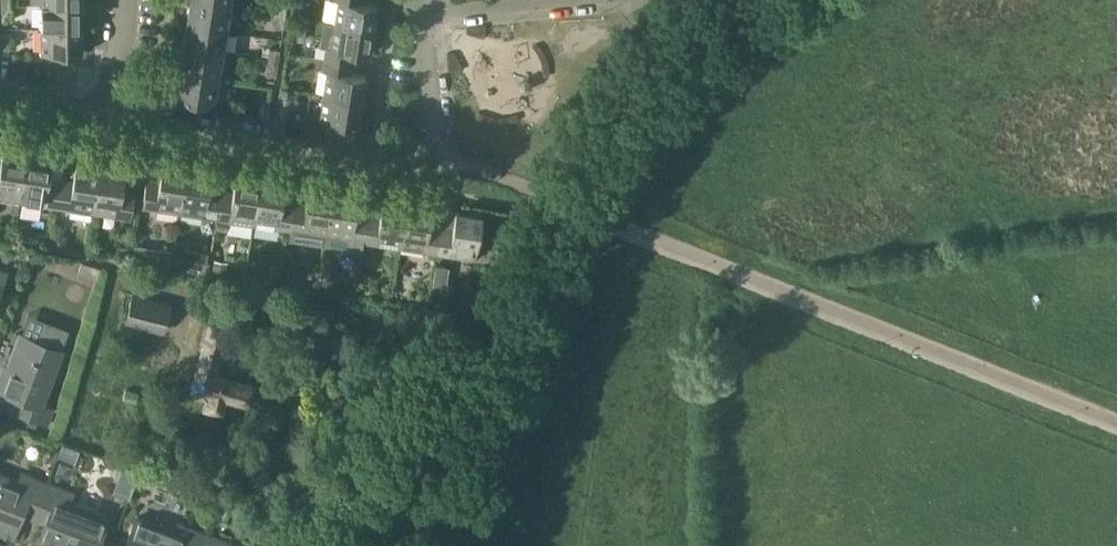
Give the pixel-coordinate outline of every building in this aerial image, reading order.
[(187,24),(226,30),(230,6),(191,0),(187,24)] [(335,23),(374,29),(377,4),(363,2),(363,0),(339,0),(335,23)] [(277,1),(275,13),(286,15),(288,2),(277,1)] [(82,28),(82,4),(42,4),(42,28),(82,28)] [(12,5),(2,5),(2,19),(13,18),(12,5)] [(284,28),(286,15),(275,13),(273,27),(284,28)] [(370,54),(374,29),(335,23),(324,21),(320,46),(327,47),(325,57),(353,62),(354,52),(370,54)] [(223,53),(226,30),(187,24),(183,47),(223,53)] [(82,53),(82,28),(42,28),(42,53),(82,53)] [(12,36),(2,35),(0,46),(0,48),(10,49),(12,36)] [(183,47),(179,71),(219,77),(223,53),(183,47)] [(270,48),(268,61),(278,62),(280,50),(270,48)] [(351,73),(353,62),(325,57),(323,70),(327,71),(324,94),(363,100),(366,75),(351,73)] [(276,76),(278,62),(268,61),(266,74),(276,76)] [(215,102),(219,77),(179,71),(175,96),(215,102)] [(281,87),(277,115),(289,117),(294,89),(281,87)] [(363,100),(324,94),(320,119),(359,125),(363,100)] [(271,106),(261,105),(259,118),(269,120),(271,106)] [(2,193),(22,196),(28,156),(3,152),(0,168),(0,196),(2,193)] [(58,207),(62,179),(50,177),(52,160),(28,156),(22,196),(43,199),(43,205),(58,207)] [(58,207),(94,213),(102,168),(76,164),(74,180),(62,179),(58,207)] [(158,204),(180,208),(187,168),(162,164),(160,181),(147,179),(143,207),(157,209),(158,204)] [(126,172),(102,168),(94,213),(132,218),(136,191),(123,189),(126,172)] [(187,168),(180,208),(179,213),(217,219),(219,219),(223,190),(210,188),(212,172),(187,168)] [(255,225),(256,219),(262,180),(236,176),(233,192),(223,190),(219,219),(217,219),(216,228),(228,230),(229,221),(255,225)] [(286,183),(262,180),(256,219),(277,222),(276,228),(292,231),(296,202),(283,200),(286,183)] [(327,247),(336,191),(309,187),(307,204),(296,202),(292,231),(290,242),(327,247)] [(359,195),(336,191),(327,247),(363,253),(365,242),(369,214),(357,212),(359,195)] [(399,248),(401,248),(408,203),(383,199),(380,215),(369,214),(365,242),(378,244),(379,239),(400,242),(399,248)] [(408,203),(401,248),(437,254),(442,225),(430,224),(433,206),(408,203)] [(442,225),(437,254),(476,260),(483,214),(456,210),(453,227),(442,225)] [(54,233),(52,246),(65,248),(67,235),(54,233)] [(129,258),(131,248),(117,246),(116,256),(129,258)] [(209,252),(179,247),(176,265),(206,270),(209,252)] [(170,250),(154,248),(152,262),(168,264),(170,250)] [(228,262),(215,260),(213,270),(227,272),(228,262)] [(78,273),(97,280),(101,268),(82,261),(78,273)] [(270,278),(280,279),(282,270),(272,268),(270,278)] [(154,282),(142,279),(140,290),(151,292),(154,282)] [(171,303),(133,294),(126,322),(164,332),(171,303)] [(229,328),(212,323),(192,389),(208,394),(205,408),(223,414),(228,398),(249,405),(255,386),(215,374),(229,328)] [(16,411),(47,423),(53,409),(42,405),(63,350),(23,334),(9,367),(4,365),(0,377),(0,389),(21,397),(16,411)] [(49,479),(59,483),(64,470),(53,466),(49,479)] [(34,518),(47,482),(23,473),(19,481),(0,474),(0,521),(16,527),(21,514),(34,518)] [(47,482),(34,518),(46,523),(41,537),(66,545),(99,545),(97,544),(109,515),(69,500),(73,492),(47,482)] [(204,531),(180,522),(177,531),(136,516),(125,544),(123,544),(122,545),(198,545),(204,531)] [(204,531),(198,545),(228,545),(230,541),(204,531)] [(334,542),(320,536),(316,545),(333,545),(334,542)]
